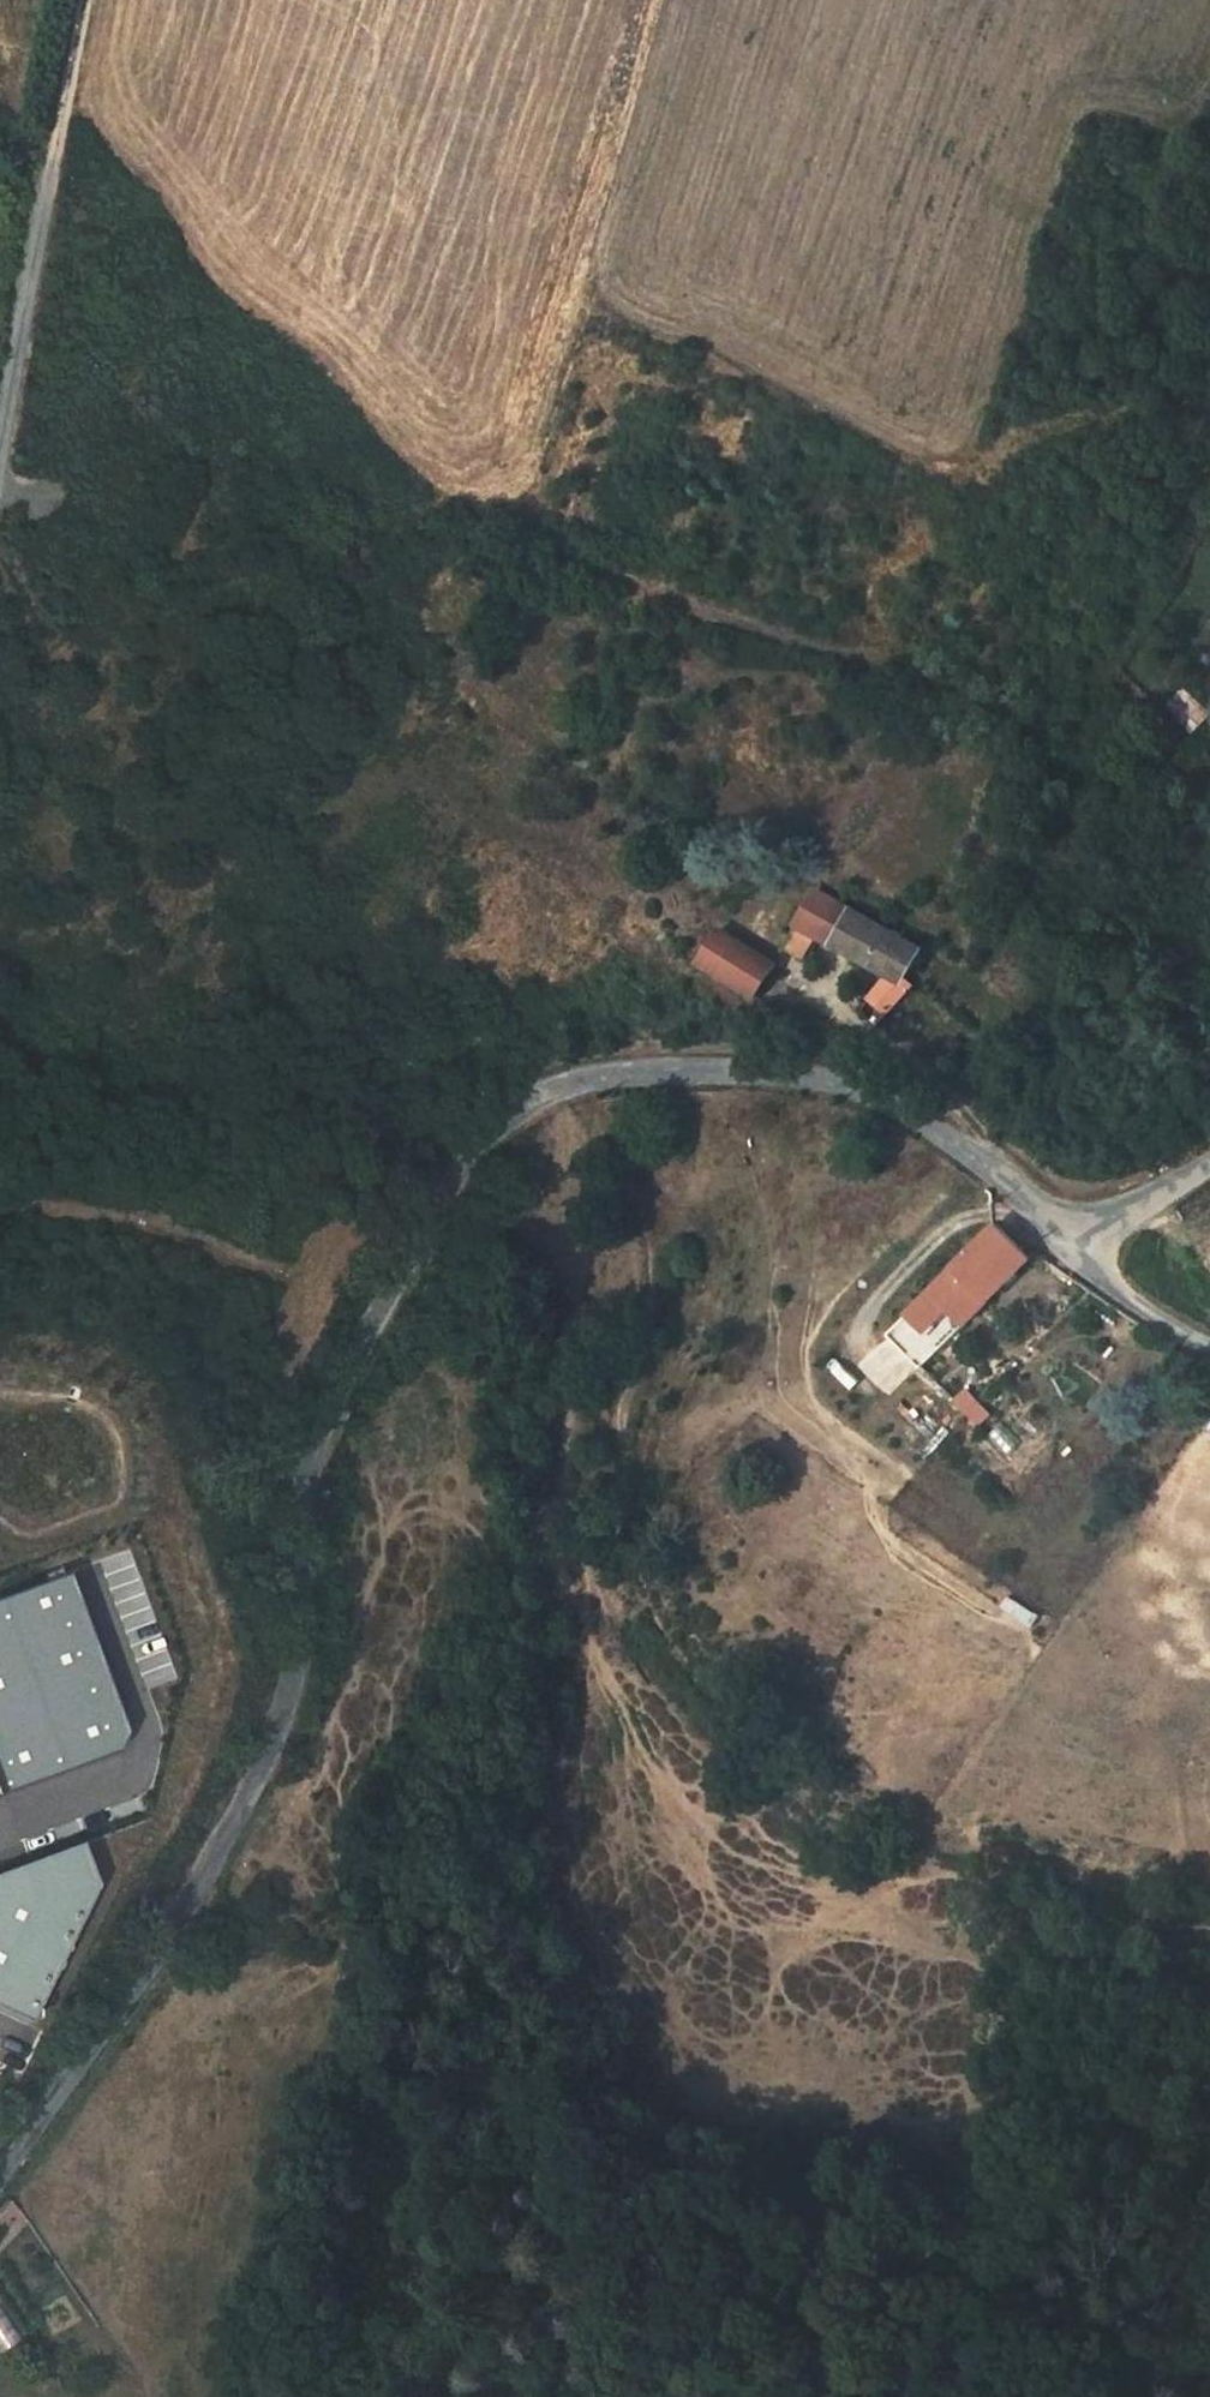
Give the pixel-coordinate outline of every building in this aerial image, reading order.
[(1193,729),(1208,712),(1185,691),(1170,708),(1193,729)] [(908,980),(924,948),(816,890),(786,948),(802,956),(814,935),(887,975),(871,996),(892,1013),(916,986),(908,980)] [(776,966),(719,930),(699,961),(758,996),(776,966)] [(474,1105),(484,1093),(475,1084),(465,1096),(474,1105)] [(1029,1252),(998,1222),(889,1334),(920,1366),(1032,1256),(1029,1253),(1029,1252)] [(967,1415),(972,1410),(978,1404),(979,1403),(968,1390),(955,1402),(967,1415)] [(978,1404),(972,1410),(977,1415),(982,1409),(978,1404)] [(64,1577),(0,1601),(0,1797),(114,1753),(124,1734),(64,1577)] [(28,2024),(96,1891),(71,1835),(0,1862),(0,2009),(28,2024)]
